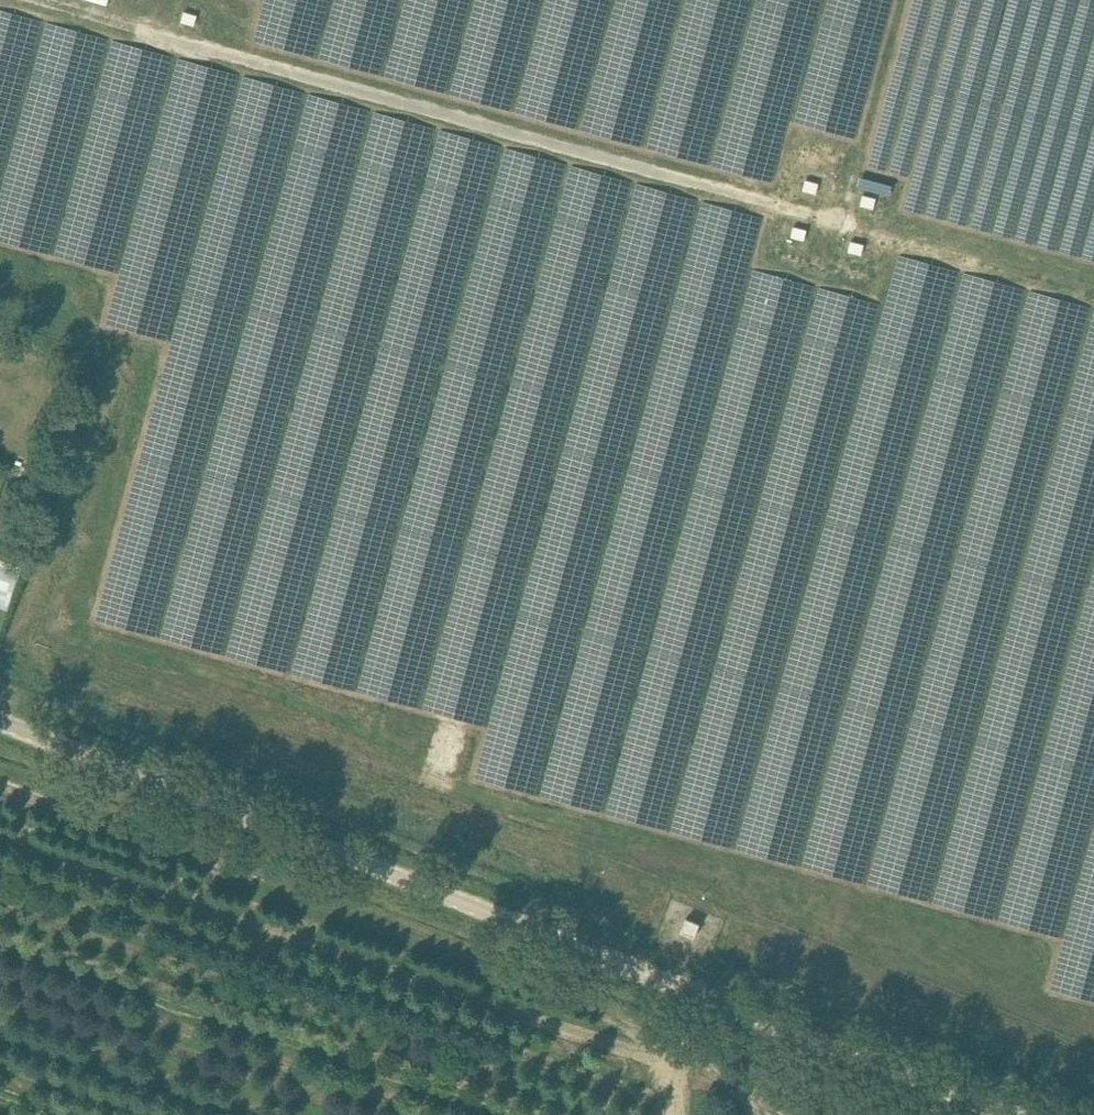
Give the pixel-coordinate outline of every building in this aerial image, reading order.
[(730,145),(762,154),(768,131),(737,122),(730,145)] [(4,608),(15,574),(0,569),(0,607),(4,608)]
